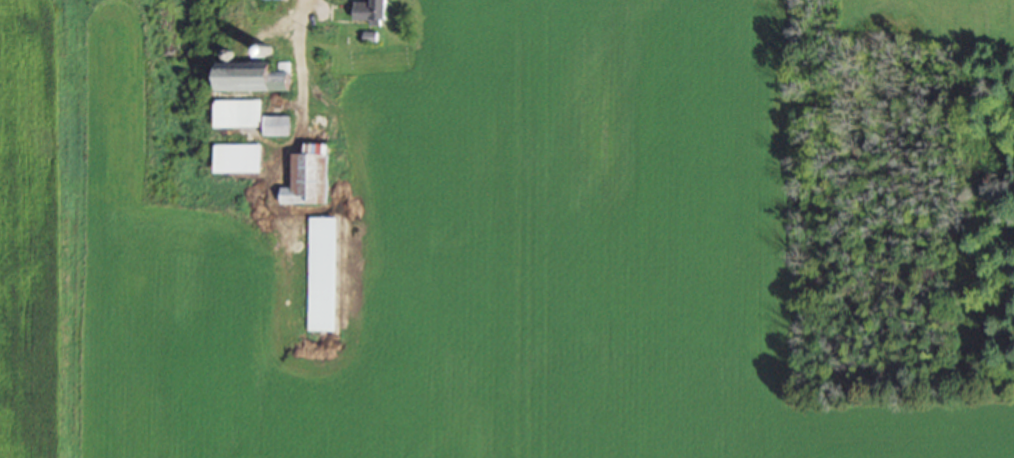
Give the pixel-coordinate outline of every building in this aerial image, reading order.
[(387,21),(387,0),(371,0),(371,2),(353,2),(353,21),(387,21)] [(222,63),(222,91),(290,91),(290,63),(222,63)] [(258,101),(212,101),(212,128),(258,128),(258,101)] [(262,136),(288,136),(288,117),(262,117),(262,136)] [(258,144),(213,144),(213,173),(258,173),(258,144)] [(278,204),(326,204),(326,144),(304,144),(304,154),(291,154),(290,187),(279,187),(278,204)] [(306,331),(337,331),(337,217),(306,217),(306,331)]
